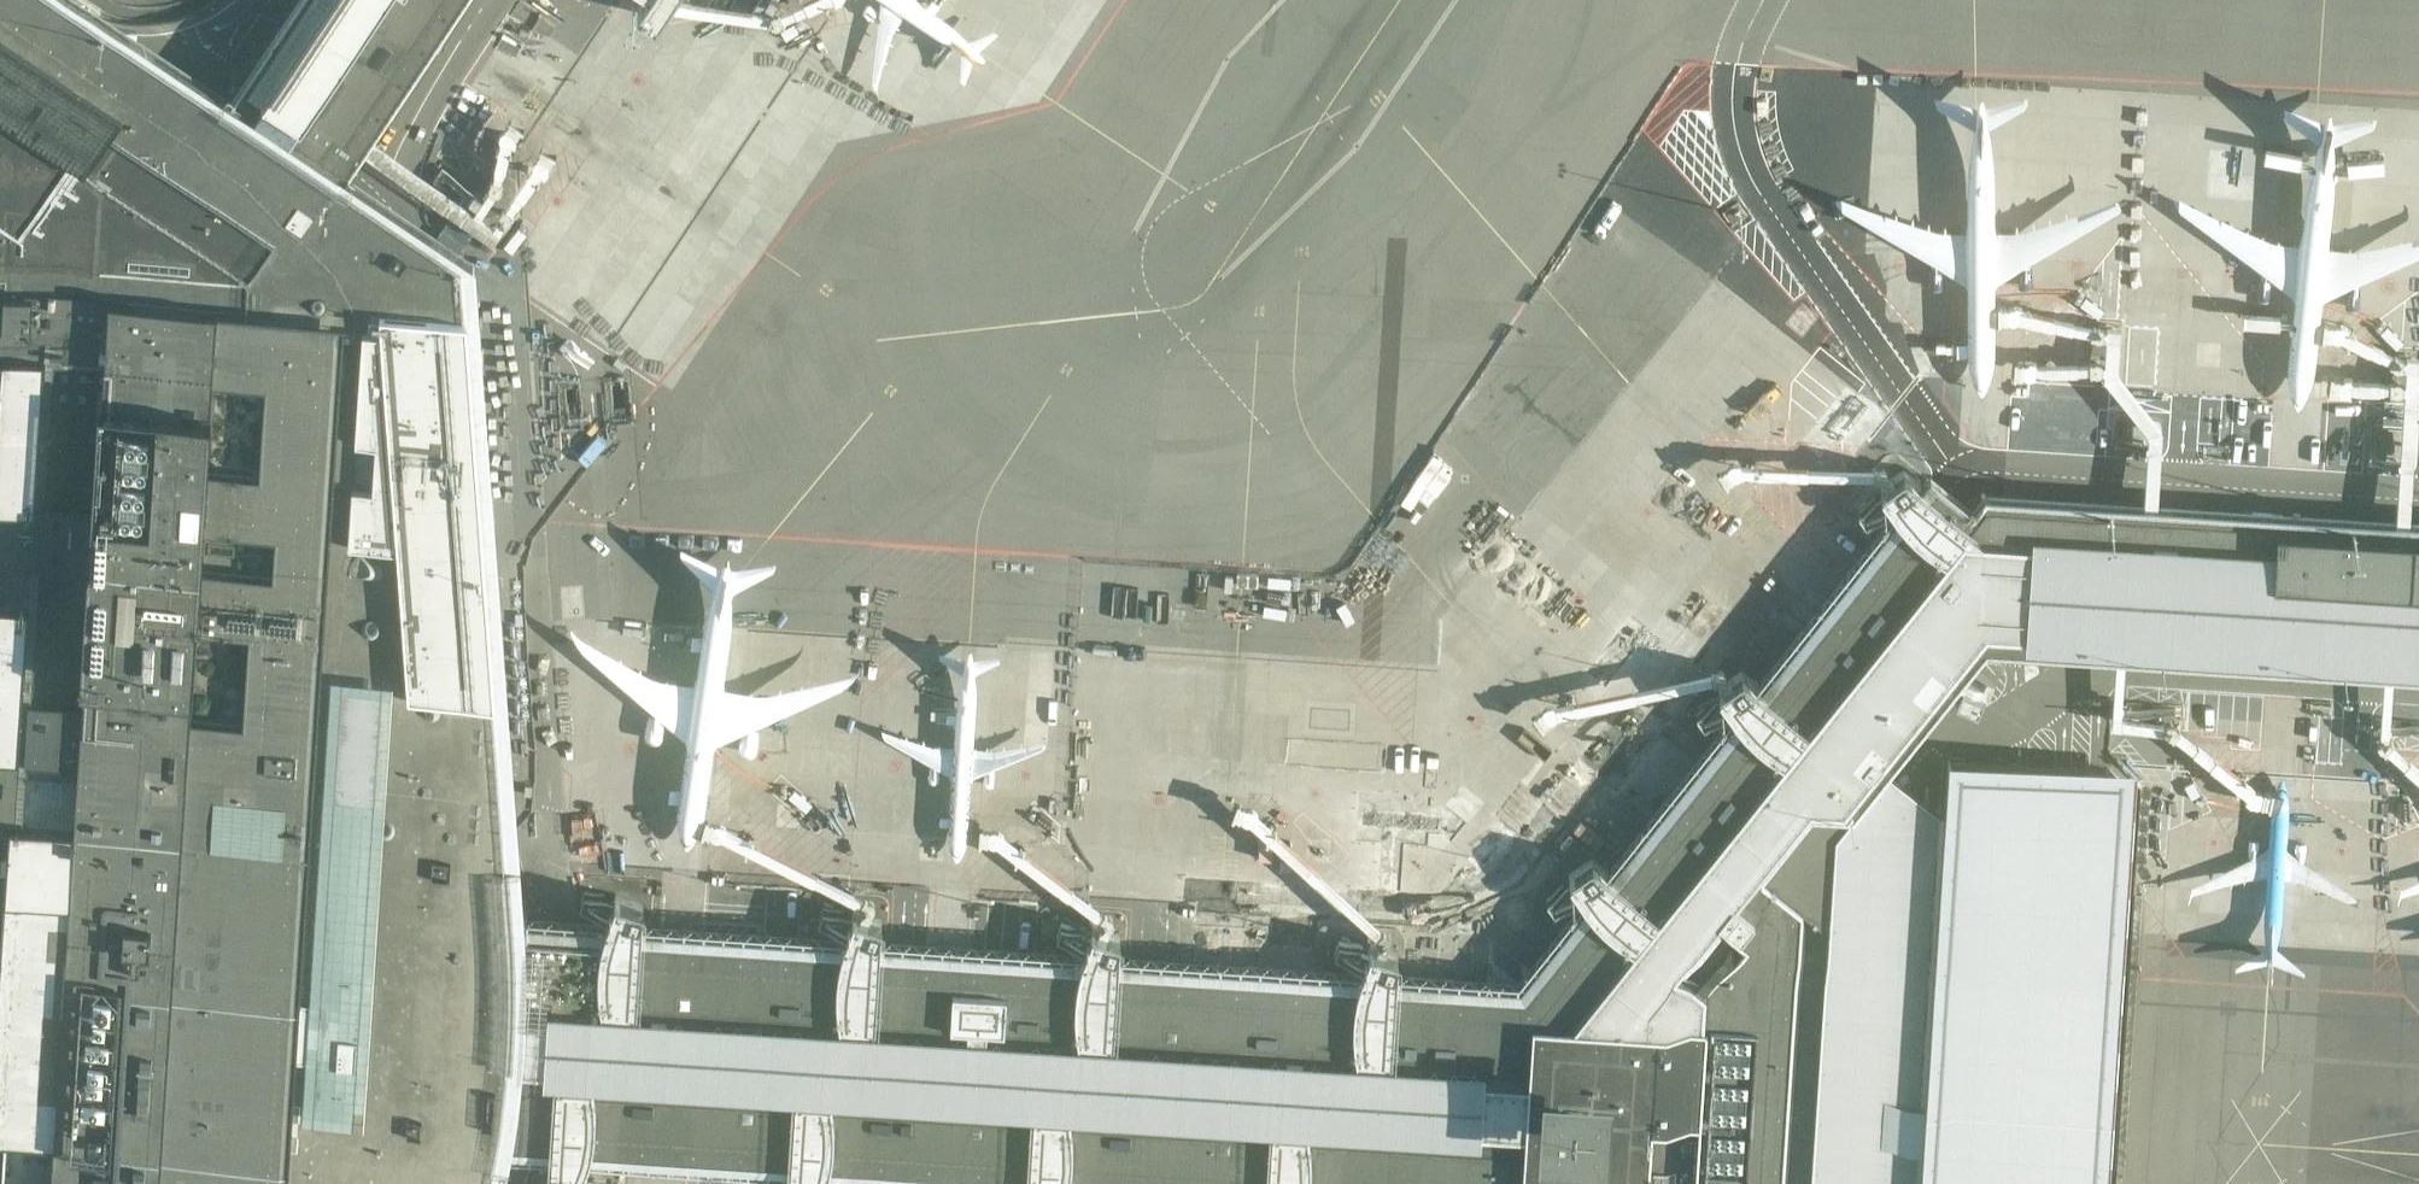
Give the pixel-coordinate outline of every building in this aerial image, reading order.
[(501,1153),(513,1052),(518,1001),(520,987),(518,956),(515,917),(494,523),(467,252),(397,202),(349,170),(312,145),(295,172),(289,182),(222,137),(213,150),(229,104),(162,60),(83,0),(0,0),(0,1183),(318,1183),(321,1143),(477,1150),(501,1153)] [(312,145),(349,170),(462,0),(297,0),(229,104),(217,121),(203,143),(213,150),(222,137),(289,182),(295,172),(312,145)] [(520,987),(518,1001),(513,1054),(503,1146),(522,1148),(562,1151),(561,1172),(591,1181),(595,1173),(597,1168),(602,1153),(785,1165),(784,1183),(818,1183),(823,1168),(1021,1181),(1021,1183),(1063,1183),(1074,1183),(2109,1183),(2124,975),(2136,768),(2100,765),(1947,755),(1944,811),(1912,783),(1890,765),(1942,700),(1986,645),(1997,646),(2105,653),(2418,673),(2418,519),(2280,510),(2115,499),(1985,491),(1972,506),(1954,492),(1930,472),(1910,458),(1879,483),(1882,488),(1888,496),(1899,511),(1761,683),(1740,666),(1717,687),(1720,692),(1724,698),(1736,715),(1611,870),(1590,854),(1568,873),(1571,879),(1574,885),(1585,902),(1520,983),(1396,975),(1398,944),(1371,936),(1363,952),(1360,957),(1354,972),(1120,957),(1122,924),(1093,917),(1084,934),(1082,939),(1077,954),(881,941),(883,910),(854,901),(845,917),(842,923),(837,938),(645,926),(647,895),(616,886),(610,899),(607,907),(602,923),(515,917),(518,956),(520,987)] [(572,861),(602,859),(599,818),(568,822),(572,861)] [(1516,830),(1513,833),(1489,862),(1513,881),(1539,848),(1516,830)] [(501,1153),(477,1150),(321,1143),(318,1183),(496,1183),(501,1153)]
